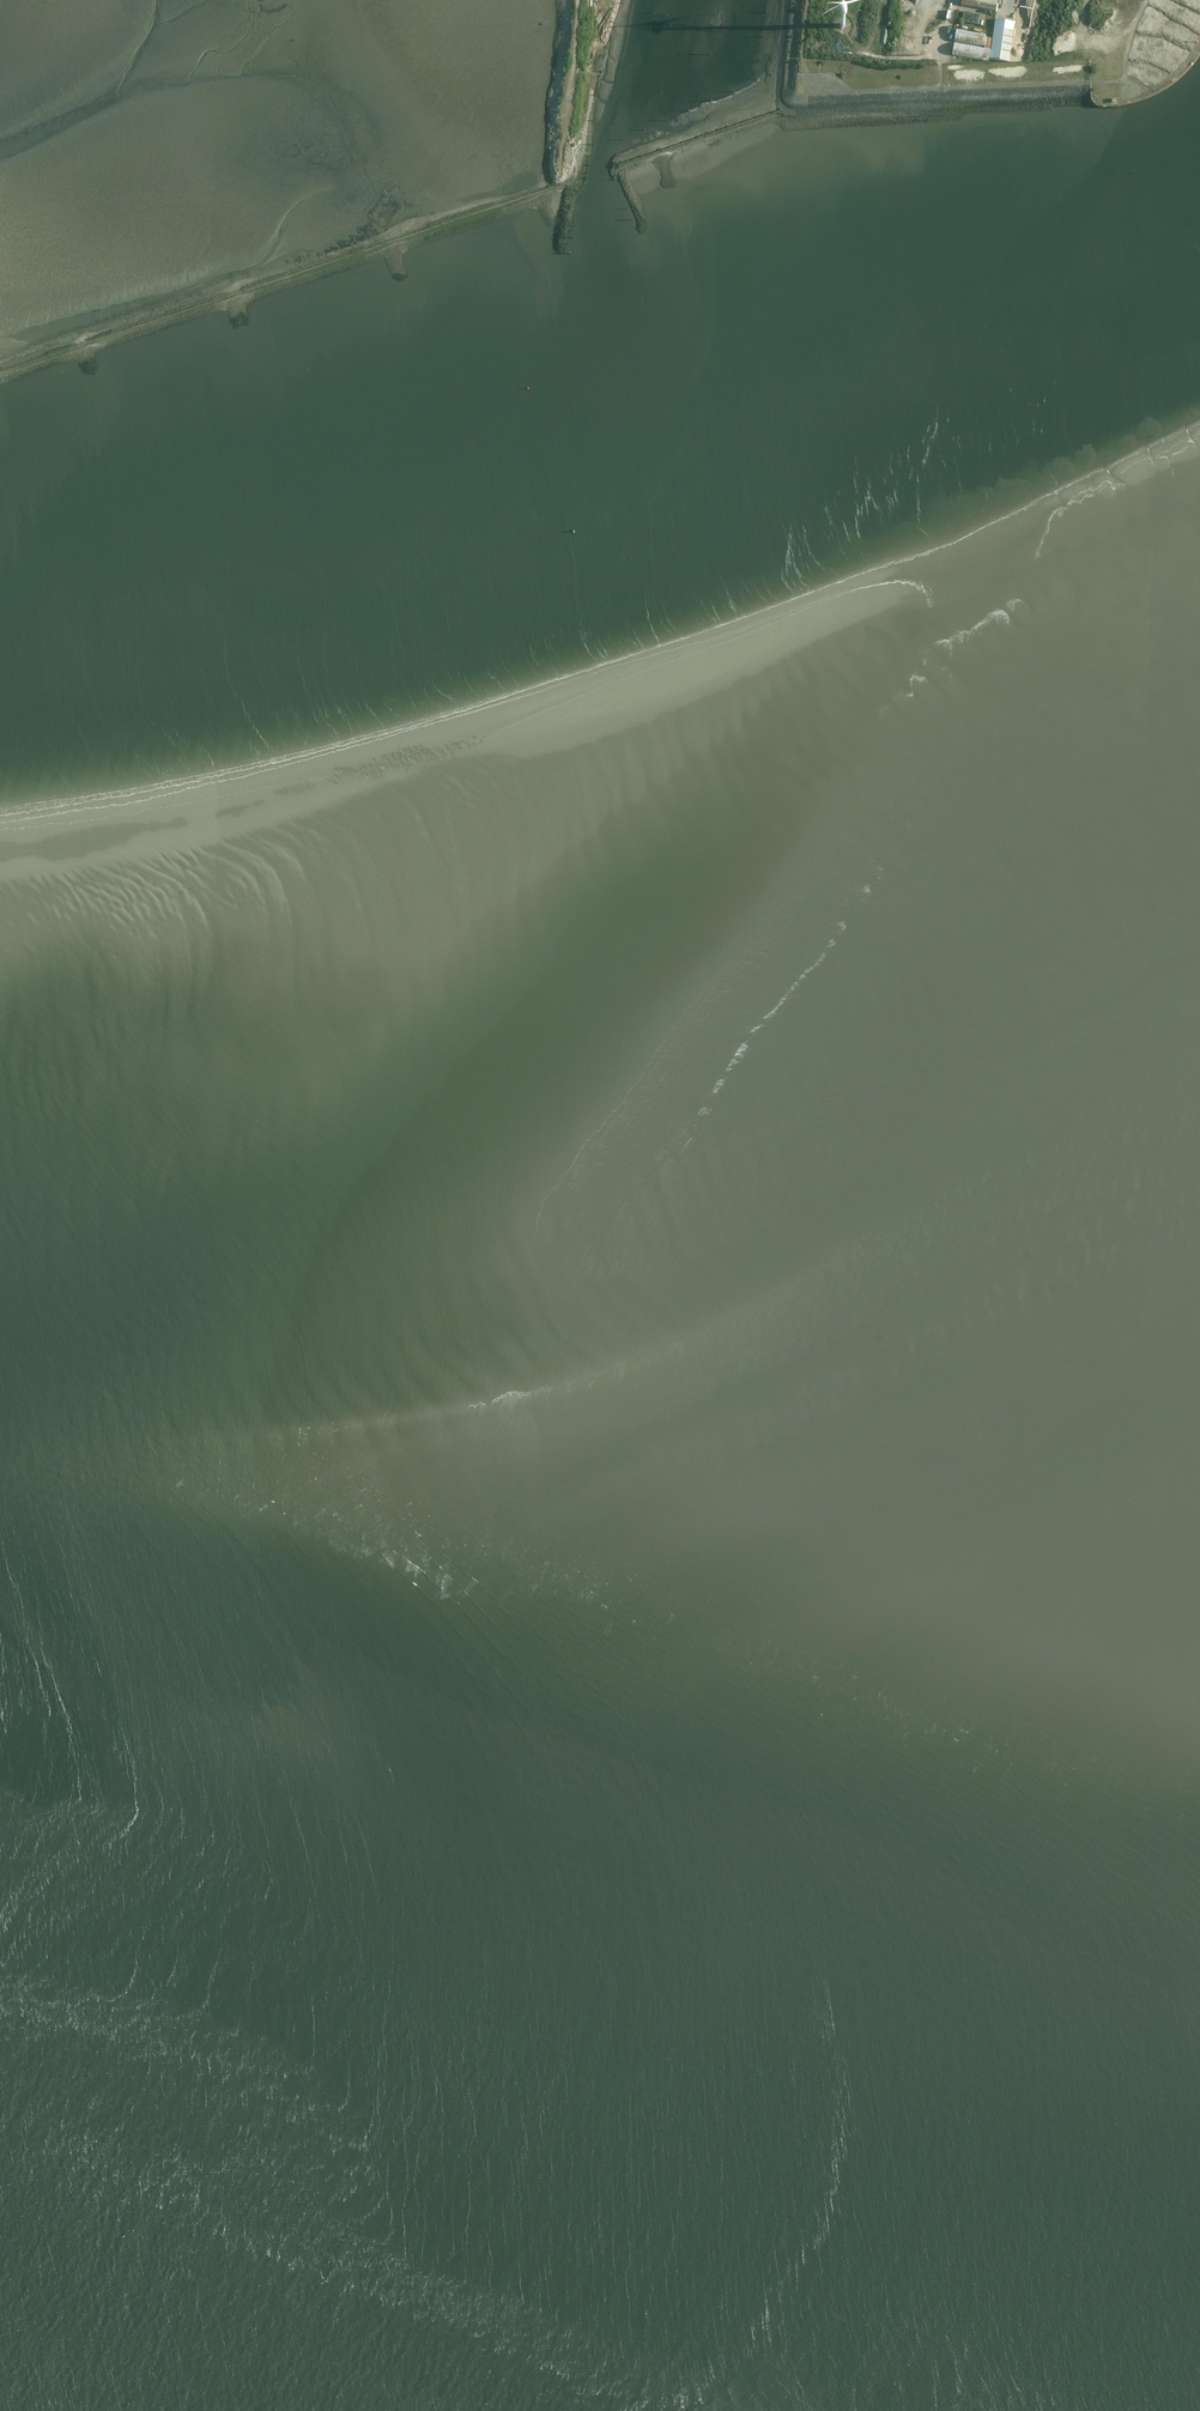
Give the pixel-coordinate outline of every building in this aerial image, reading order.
[(960,5),(996,11),(998,0),(960,0),(960,5)] [(977,14),(961,11),(959,21),(975,24),(977,14)] [(1013,29),(994,26),(990,59),(1009,62),(1013,29)] [(985,35),(954,29),(952,41),(982,47),(984,37),(985,35)] [(983,48),(952,42),(950,55),(987,61),(990,47),(989,47),(990,38),(984,37),(982,47),(983,47),(983,48)]
